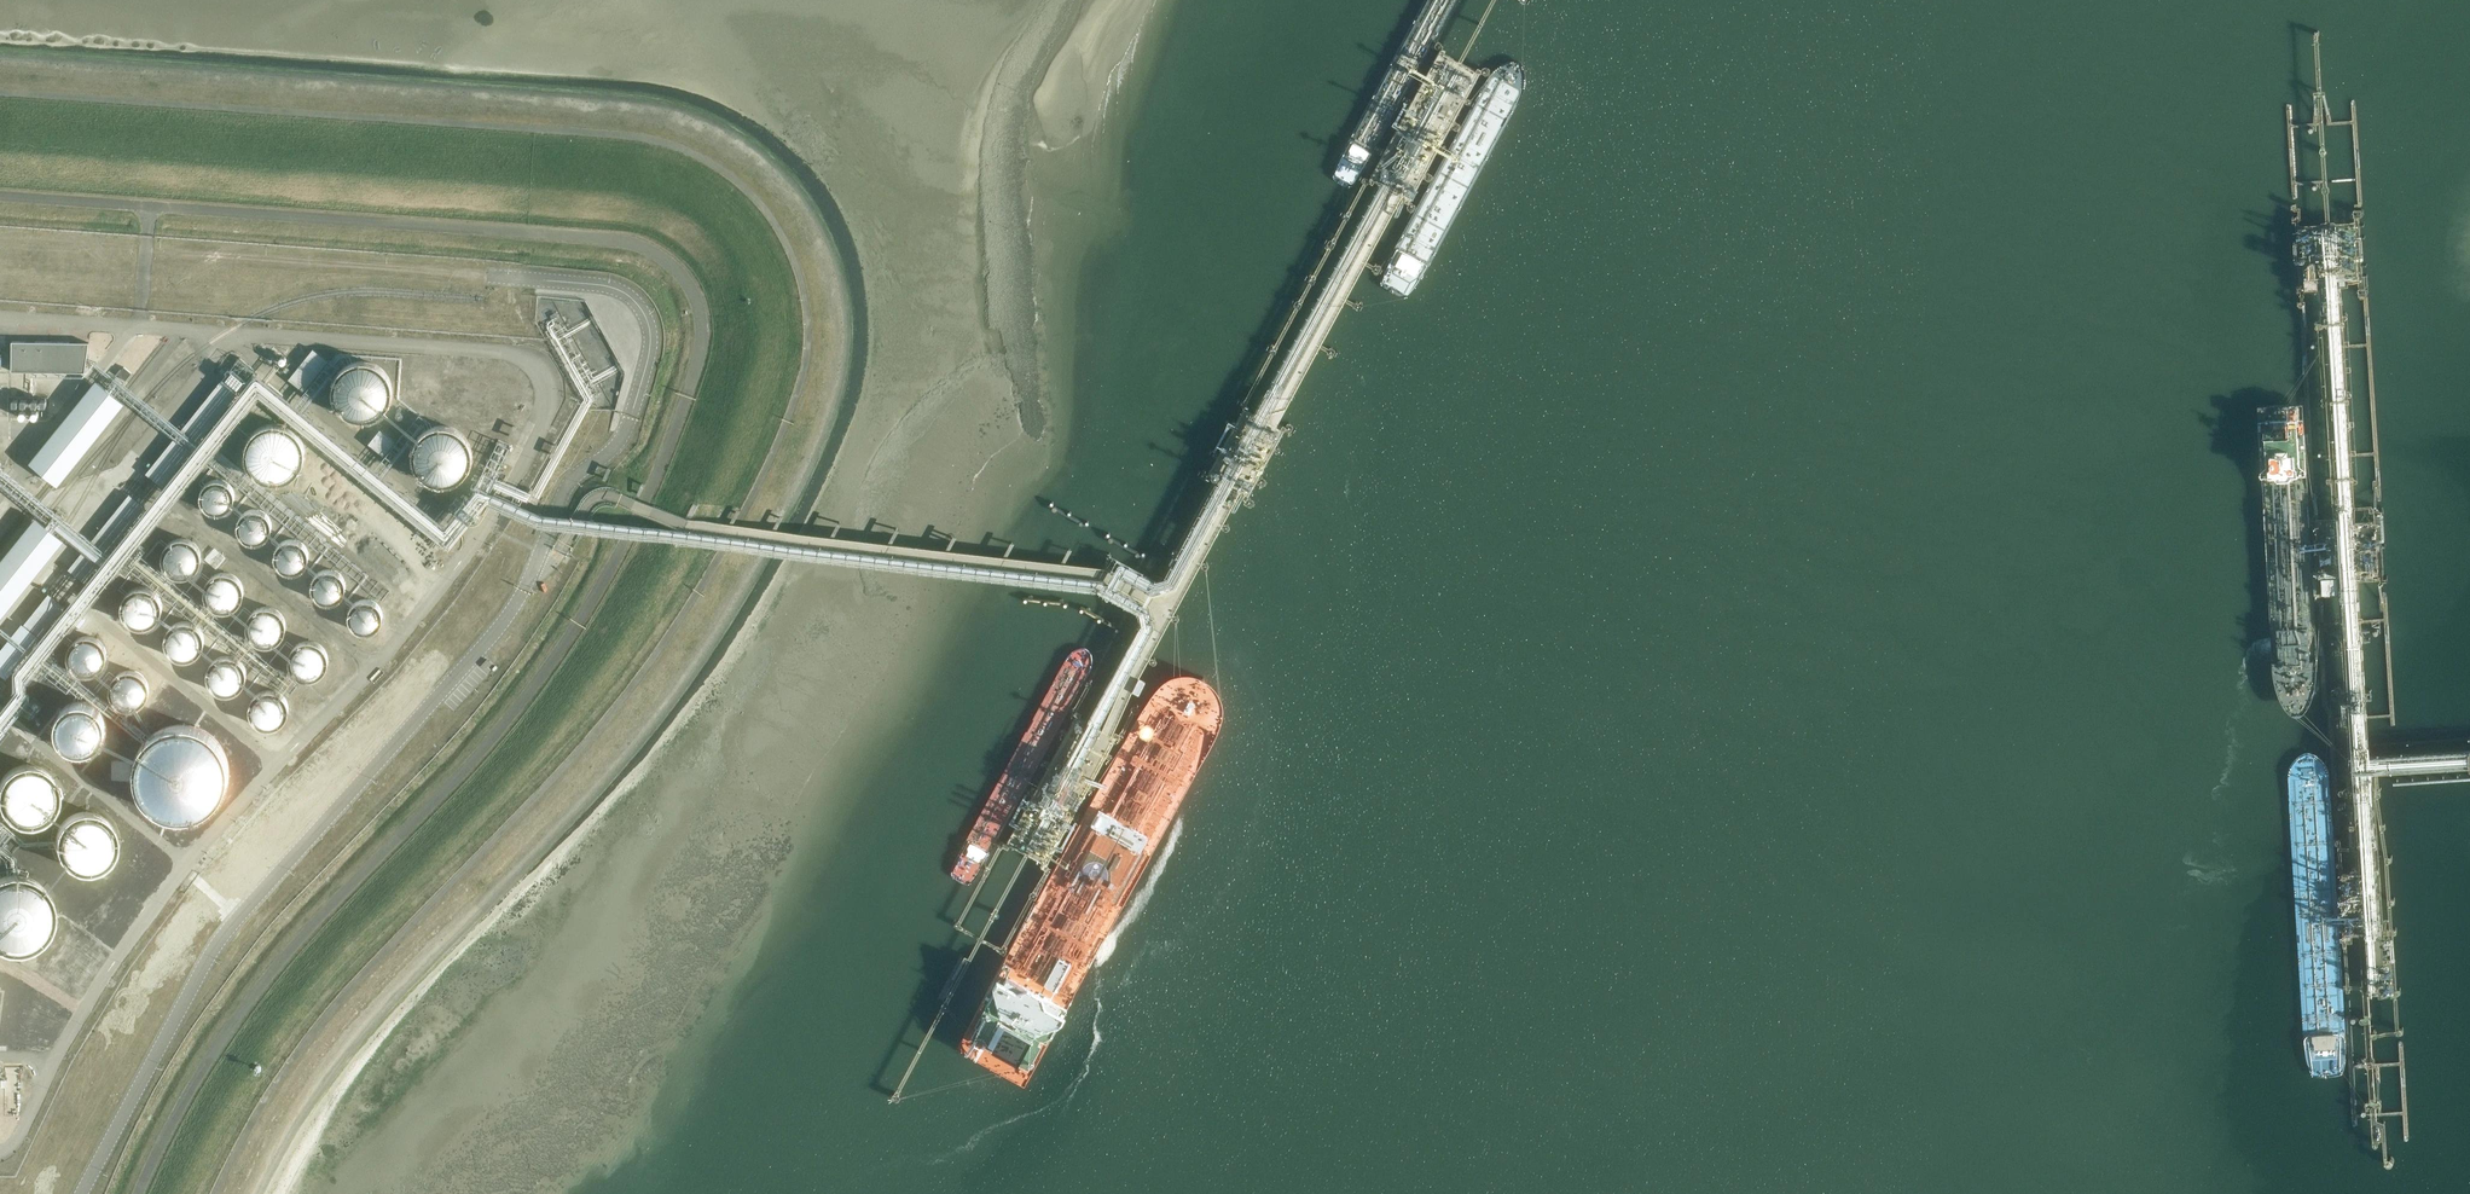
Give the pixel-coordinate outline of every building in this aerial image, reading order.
[(11,341),(11,371),(82,372),(82,342),(11,341)] [(328,360),(314,348),(290,376),(305,389),(328,360)] [(243,358),(237,366),(248,376),(255,368),(243,358)] [(346,413),(351,416),(356,418),(362,419),(368,420),(374,419),(379,417),(384,414),(389,409),(392,405),(394,400),(396,394),(396,388),(395,383),(393,376),(390,371),(385,367),(380,363),(374,361),(367,360),(361,360),(355,362),(349,365),(344,370),(341,373),(338,379),(337,384),(336,389),(336,394),(338,400),(340,404),(343,409),(346,413)] [(239,392),(222,378),(146,472),(162,485),(239,392)] [(257,476),(262,480),(267,482),(273,483),(279,484),(284,483),(289,481),(294,478),(299,473),(302,469),(305,464),(306,458),(306,452),(306,447),(303,440),(300,435),(295,430),(290,427),(284,425),(277,423),(272,424),(265,426),(260,429),(255,433),(252,437),(249,442),(247,448),(247,453),(247,457),(248,463),(250,468),(254,473),(257,476)] [(425,479),(430,482),(435,485),(441,486),(447,486),(453,485),(458,484),(463,480),(468,476),(471,472),(473,466),(475,461),(475,454),(474,449),(472,443),(469,438),(464,433),(459,430),(453,427),(446,426),(440,427),(434,429),(428,432),(423,436),(420,440),(417,445),(416,450),(415,455),(415,460),(417,466),(419,471),(422,475),(425,479)] [(146,506),(130,493),(68,568),(84,581),(146,506)] [(36,516),(0,561),(0,618),(64,539),(36,516)] [(65,606),(49,593),(25,624),(41,636),(65,606)] [(13,819),(18,821),(24,822),(30,823),(35,822),(40,820),(45,817),(50,812),(53,808),(56,803),(57,797),(57,791),(57,786),(54,779),(51,774),(46,769),(41,766),(35,764),(28,762),(23,763),(16,765),(11,768),(6,772),(3,776),(0,781),(0,804),(1,807),(5,812),(8,815),(13,819)] [(68,865),(73,868),(78,871),(84,872),(90,872),(96,871),(101,870),(106,866),(111,862),(114,858),(116,853),(118,847),(118,841),(117,835),(115,829),(111,824),(107,819),(102,816),(96,813),(89,812),(83,813),(77,815),(71,818),(66,822),(63,826),(60,831),(59,836),(58,841),(58,846),(60,852),(62,857),(65,861),(68,865)] [(3,877),(0,879),(0,951),(4,953),(11,954),(17,954),(26,953),(32,951),(39,947),(44,943),(50,936),(53,930),(55,923),(56,915),(56,908),(53,900),(49,892),(44,885),(37,880),(29,877),(20,875),(12,875),(3,877)]
